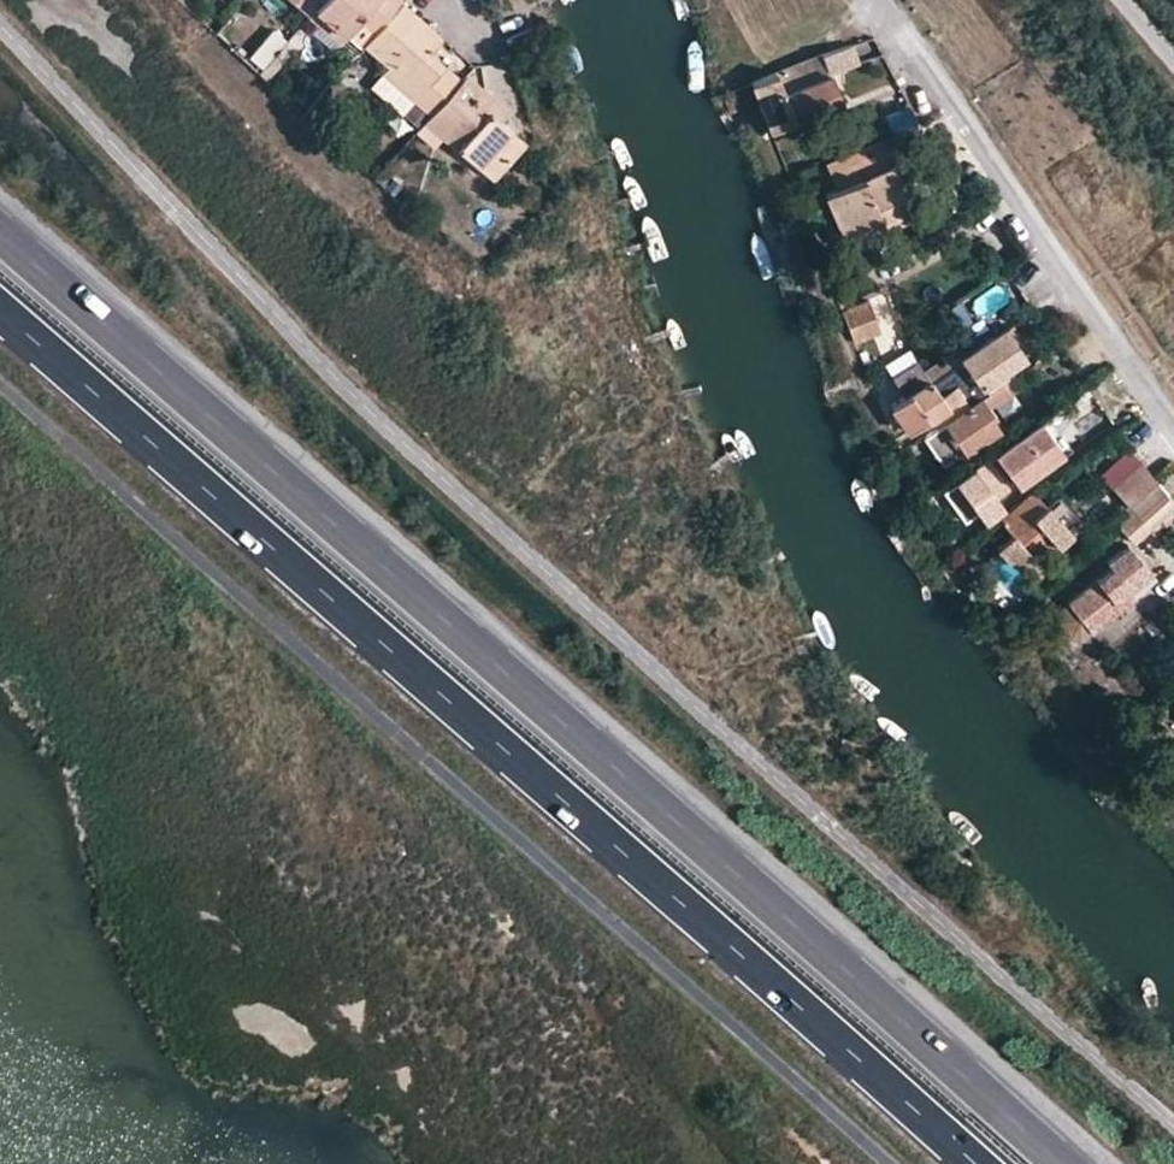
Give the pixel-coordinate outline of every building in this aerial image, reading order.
[(319,0),(314,6),(342,31),(357,15),(373,29),(399,0),(319,0)] [(362,41),(387,64),(383,69),(430,112),(459,78),(428,51),(440,36),(399,0),(373,29),(362,41)] [(373,29),(357,15),(342,31),(359,45),(362,41),(373,29)] [(265,70),(289,43),(275,31),(251,58),(265,70)] [(440,36),(428,51),(459,78),(465,71),(472,64),(440,36)] [(846,43),(818,51),(826,70),(852,63),(846,43)] [(750,81),(769,127),(837,98),(826,70),(818,51),(750,81)] [(512,129),(499,117),(479,100),(487,91),(465,71),(459,78),(430,112),(424,118),(479,166),(512,129)] [(499,117),(506,108),(487,91),(479,100),(499,117)] [(479,166),(490,176),(523,139),(512,129),(479,166)] [(844,238),(911,207),(890,161),(882,165),(870,141),(823,162),(834,187),(823,192),(844,238)] [(842,310),(854,340),(882,329),(870,299),(842,310)] [(941,420),(953,412),(1000,381),(1006,377),(1000,369),(1022,354),(1002,326),(960,354),(962,357),(929,379),(938,391),(949,385),(956,395),(922,417),(929,429),(941,420)] [(960,354),(954,345),(920,367),(929,379),(962,357),(960,354)] [(882,362),(889,374),(914,358),(908,346),(882,362)] [(914,358),(889,374),(901,393),(888,403),(904,428),(922,417),(956,395),(949,385),(938,391),(929,379),(920,367),(914,358)] [(1000,381),(953,412),(941,420),(944,425),(925,437),(943,463),(997,427),(990,416),(992,414),(987,405),(1006,391),(1000,381)] [(1056,452),(1034,421),(994,451),(1016,481),(1056,452)] [(943,488),(963,517),(1008,486),(986,457),(943,488)] [(1154,479),(1139,459),(1110,487),(1127,505),(1154,479)] [(1154,534),(1173,514),(1173,503),(1154,479),(1127,505),(1154,534)] [(1030,490),(998,520),(1011,534),(998,546),(1013,562),(1026,568),(1068,530),(1030,490)] [(1127,505),(1111,519),(1139,549),(1154,534),(1127,505)] [(1086,627),(1089,629),(1141,588),(1152,578),(1125,544),(1103,560),(1107,567),(1067,599),(1067,602),(1056,609),(1055,616),(1068,633),(1073,635),(1077,635),(1086,627)]
